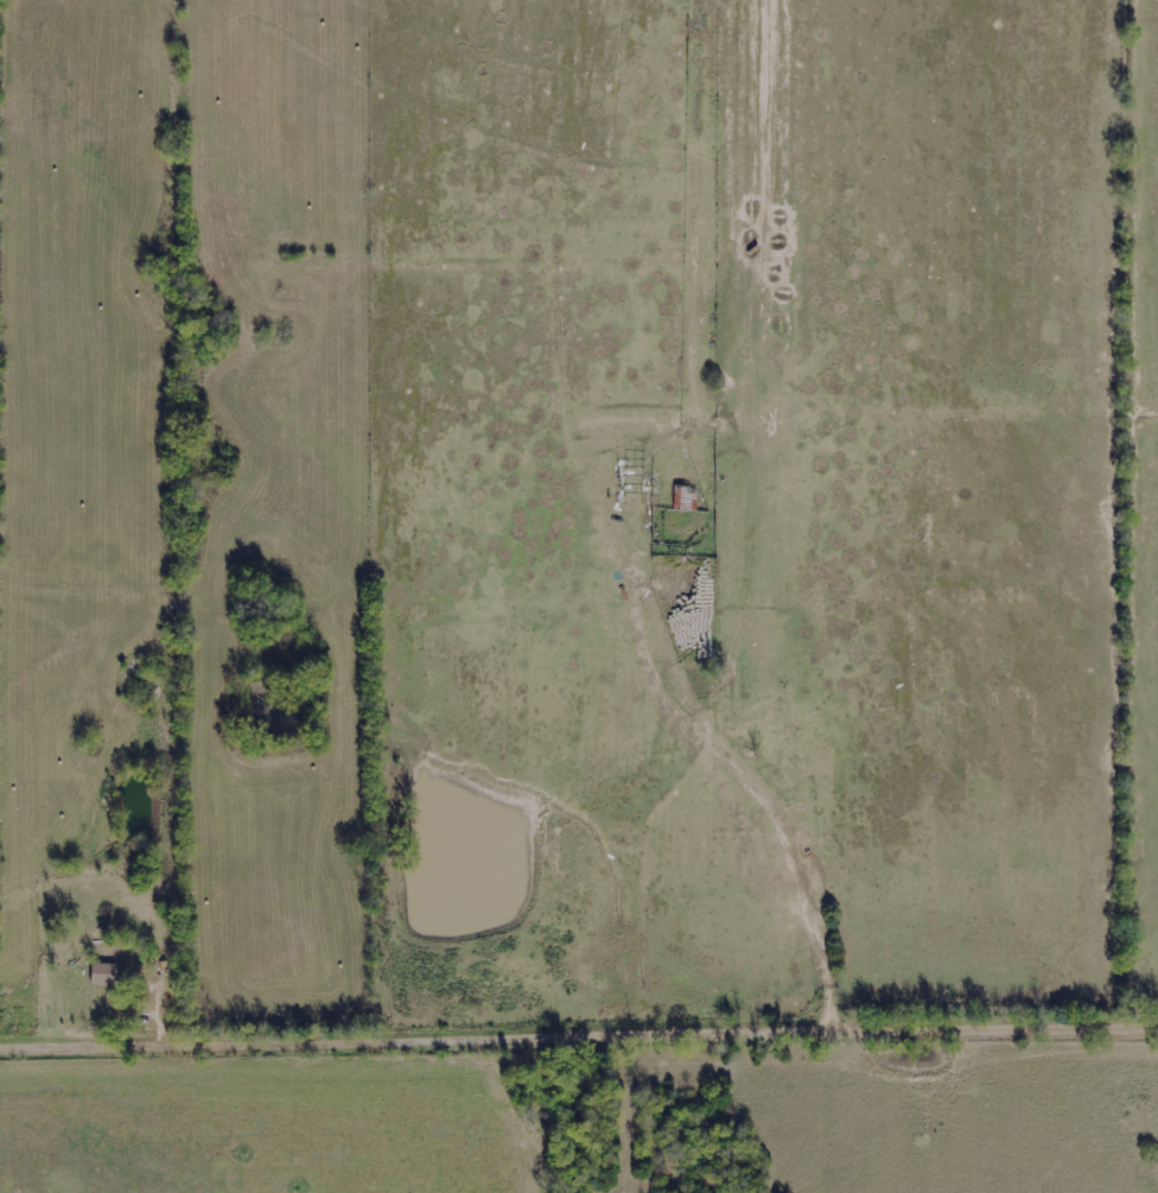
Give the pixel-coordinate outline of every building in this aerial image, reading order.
[(116,963),(93,962),(92,985),(115,986),(116,963)]
